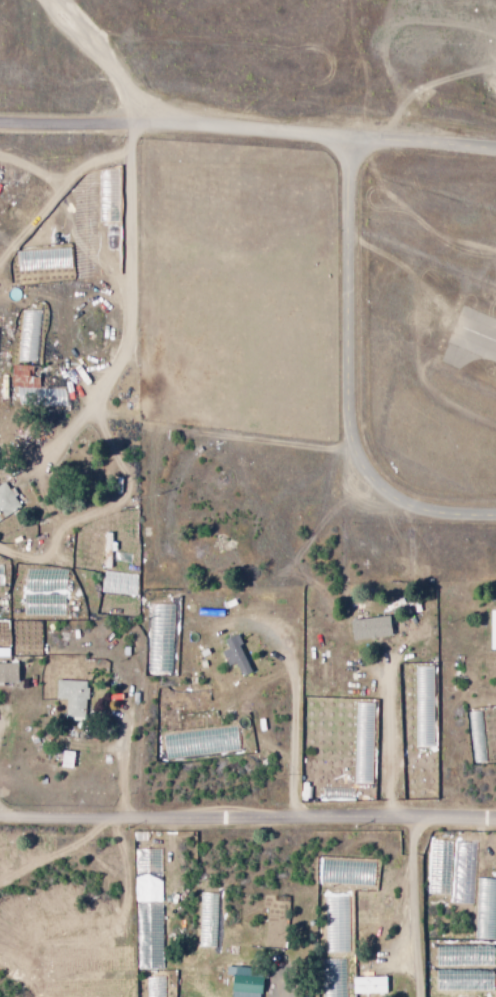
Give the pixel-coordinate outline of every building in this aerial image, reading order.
[(41,388),(41,366),(13,365),(13,387),(41,388)] [(21,509),(8,482),(0,486),(0,519),(21,509)] [(390,616),(352,621),(355,640),(393,634),(390,616)] [(238,634),(225,640),(229,649),(221,652),(228,666),(236,663),(242,676),(253,670),(241,645),(243,644),(238,634)] [(0,664),(0,683),(19,682),(18,663),(0,664)] [(87,682),(57,680),(56,698),(66,699),(66,716),(85,717),(86,699),(89,699),(90,688),(87,688),(87,682)] [(61,766),(73,768),(75,752),(63,751),(61,766)] [(234,975),(233,996),(262,996),(263,977),(234,975)] [(387,977),(352,978),(352,994),(387,993),(387,977)]
